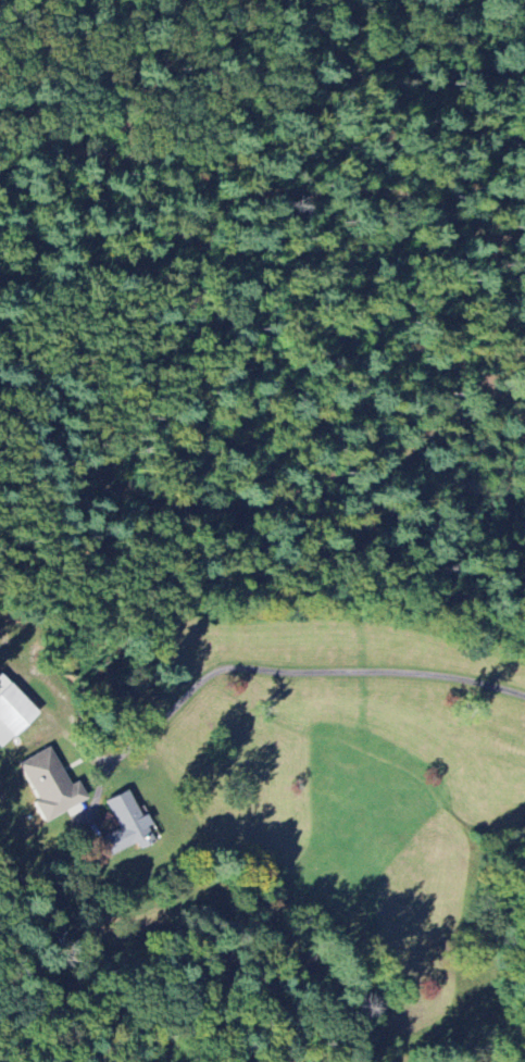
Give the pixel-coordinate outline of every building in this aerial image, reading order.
[(0,676),(0,748),(36,715),(0,676)] [(16,764),(33,803),(32,803),(40,823),(85,803),(76,783),(66,788),(49,749),(16,764)] [(101,860),(134,845),(137,851),(151,845),(144,828),(128,792),(103,803),(117,831),(93,842),(101,860)]
